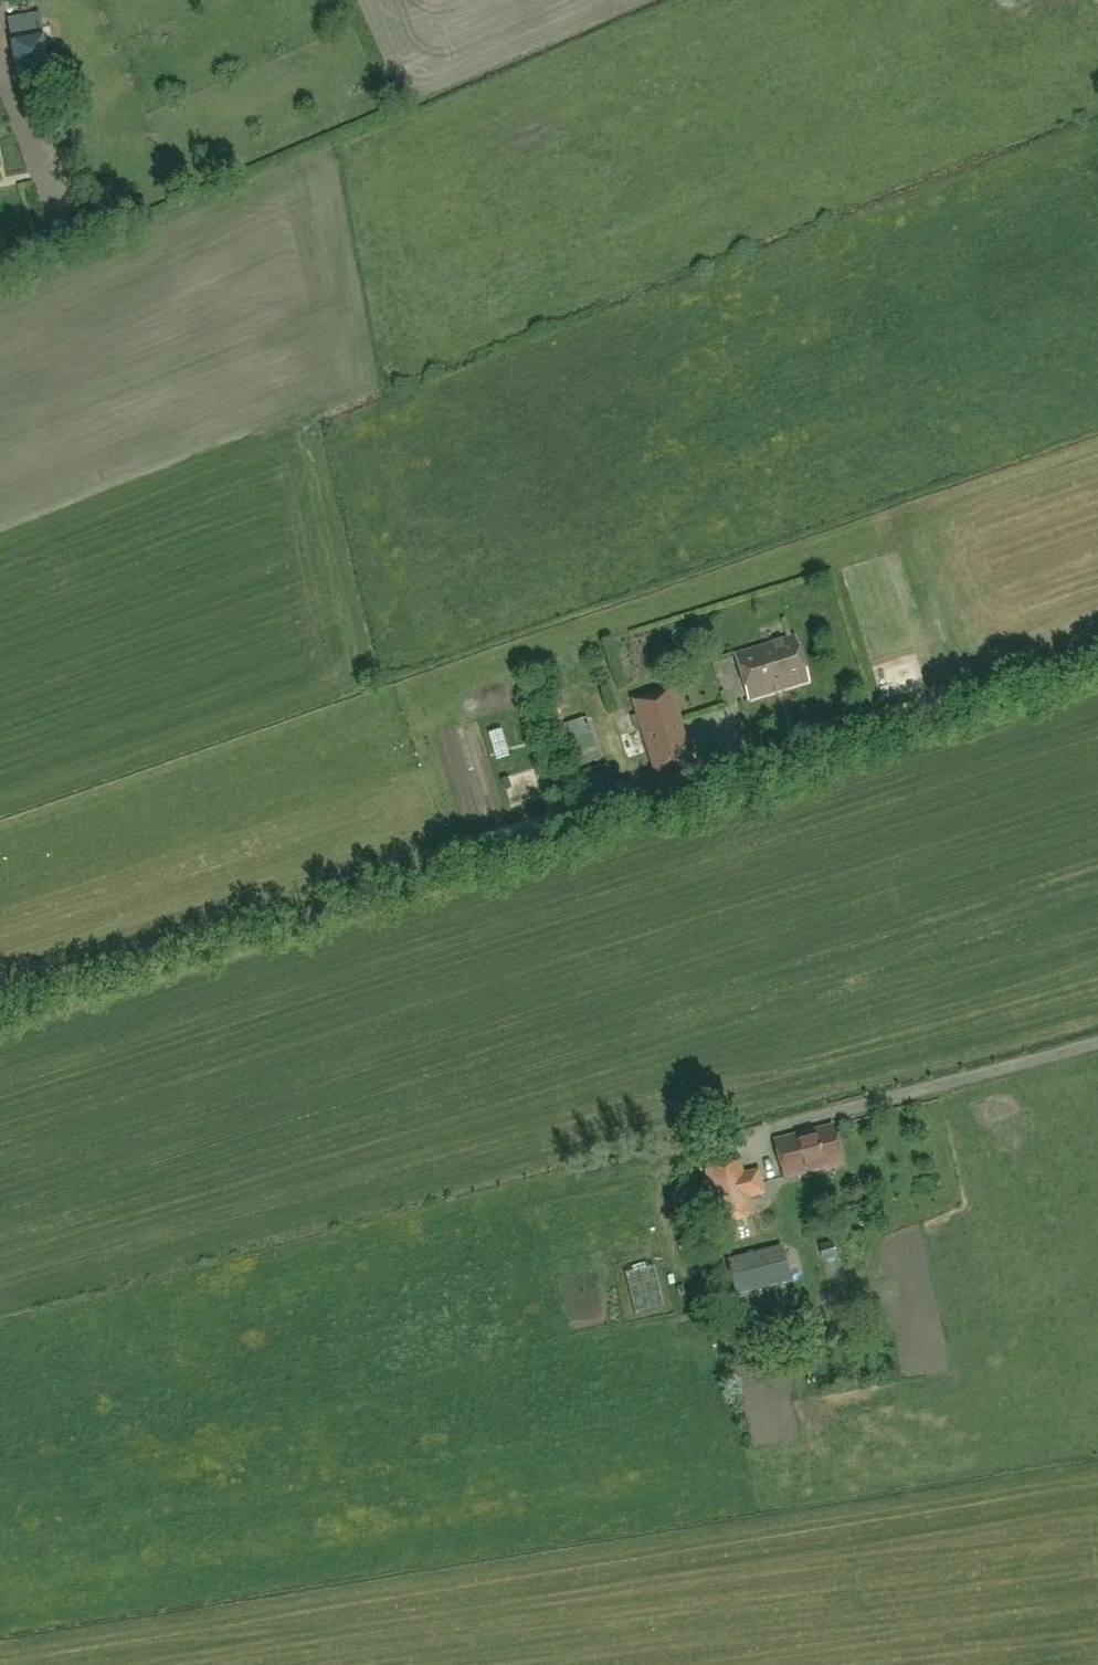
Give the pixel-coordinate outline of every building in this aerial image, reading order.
[(13,42),(19,71),(48,66),(42,36),(13,42)] [(649,642),(646,633),(633,638),(636,647),(649,642)] [(808,681),(794,637),(735,655),(749,699),(808,681)] [(658,721),(650,695),(633,700),(656,774),(692,763),(677,715),(658,721)] [(587,714),(569,723),(590,764),(600,759),(596,750),(603,747),(587,714)] [(517,830),(526,827),(522,814),(513,817),(517,830)] [(842,1162),(832,1123),(774,1138),(784,1177),(842,1162)] [(704,1170),(718,1227),(755,1217),(750,1199),(766,1195),(759,1168),(743,1172),(741,1161),(704,1170)] [(782,1245),(726,1259),(735,1295),(791,1281),(782,1245)] [(839,1255),(842,1264),(849,1263),(847,1254),(839,1255)]
